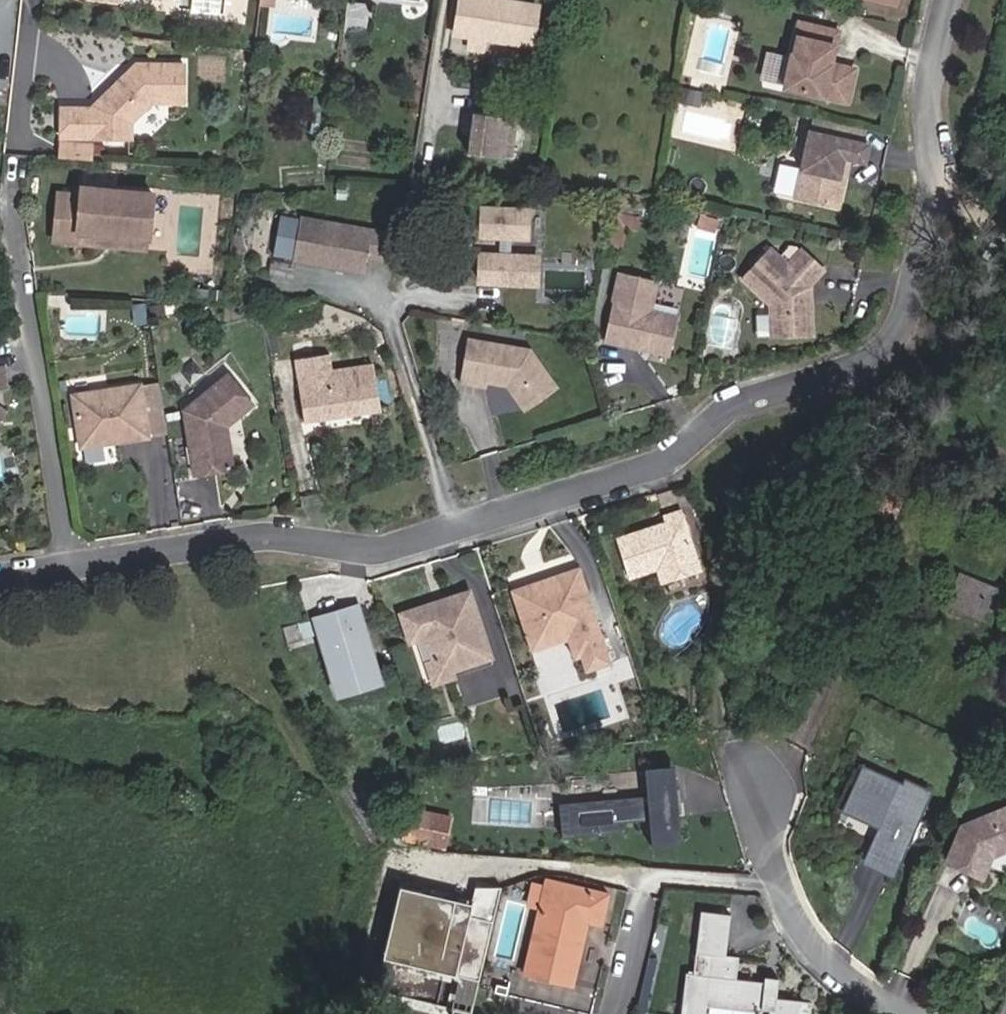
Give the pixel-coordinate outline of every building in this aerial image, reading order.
[(532,44),(539,5),(511,0),(461,0),(456,31),(532,44)] [(344,34),(364,36),(368,7),(347,4),(344,34)] [(828,63),(836,26),(797,18),(781,86),(844,101),(852,69),(828,63)] [(774,69),(776,56),(755,52),(753,65),(774,69)] [(157,105),(189,107),(192,69),(145,64),(96,106),(96,107),(67,105),(64,133),(134,139),(135,123),(157,105)] [(515,116),(474,110),(468,151),(509,157),(515,116)] [(792,194),(835,205),(842,175),(847,156),(861,159),(865,142),(860,141),(863,126),(836,120),(833,134),(808,128),(792,194)] [(62,154),(92,157),(93,141),(63,139),(62,154)] [(60,186),(56,232),(79,234),(80,225),(107,228),(108,223),(119,224),(119,229),(149,231),(153,187),(83,181),(82,188),(60,186)] [(535,238),(537,210),(491,206),(489,234),(509,236),(519,236),(535,238)] [(398,255),(402,231),(301,215),(301,216),(281,213),(275,252),(295,255),(295,256),(366,267),(369,251),(398,255)] [(108,223),(107,228),(80,225),(79,234),(148,240),(149,231),(119,229),(119,224),(108,223)] [(517,256),(519,236),(509,236),(507,255),(517,256)] [(808,304),(801,298),(801,282),(807,282),(821,266),(799,246),(785,262),(767,245),(739,275),(767,301),(768,333),(809,331),(808,304)] [(517,256),(507,255),(487,254),(485,281),(532,285),(534,258),(517,256)] [(483,268),(479,257),(466,261),(469,273),(483,268)] [(647,308),(654,277),(616,269),(600,336),(624,342),(625,337),(634,339),(636,343),(637,345),(665,351),(674,314),(647,308)] [(557,384),(531,348),(470,337),(463,380),(486,384),(487,379),(509,383),(525,406),(557,384)] [(624,342),(637,345),(636,343),(634,339),(625,337),(624,342)] [(377,366),(335,373),(332,354),(298,360),(308,422),(345,417),(344,411),(355,409),(356,415),(384,411),(377,366)] [(221,423),(225,422),(252,400),(227,370),(183,406),(192,470),(231,464),(227,437),(223,433),(221,423)] [(166,429),(158,377),(140,380),(147,432),(166,429)] [(147,432),(140,380),(72,390),(81,442),(147,432)] [(8,415),(0,409),(0,424),(8,415)] [(652,533),(651,528),(620,538),(632,576),(659,568),(664,581),(702,570),(684,511),(668,516),(670,523),(660,526),(661,530),(652,533)] [(612,668),(583,571),(514,592),(528,638),(549,632),(551,636),(576,629),(583,654),(588,654),(594,673),(612,668)] [(990,618),(1000,590),(960,575),(949,603),(990,618)] [(438,602),(405,613),(413,639),(429,634),(437,661),(452,669),(455,668),(493,656),(473,591),(450,599),(451,603),(440,607),(438,602)] [(362,603),(318,616),(329,654),(336,652),(343,677),(380,666),(362,603)] [(307,636),(318,633),(314,617),(303,621),(307,636)] [(308,638),(307,636),(303,621),(286,625),(291,643),(308,638)] [(580,660),(585,676),(594,673),(588,654),(583,654),(576,629),(551,636),(549,632),(528,638),(532,653),(569,642),(575,661),(580,660)] [(437,661),(429,634),(413,639),(427,684),(495,663),(493,656),(455,668),(452,669),(437,661)] [(329,654),(341,693),(384,681),(380,666),(343,677),(336,652),(329,654)] [(676,781),(674,765),(645,767),(646,783),(676,781)] [(877,821),(884,824),(878,839),(901,849),(926,795),(903,784),(899,791),(859,773),(841,813),(874,828),(877,821)] [(681,844),(676,781),(646,783),(648,804),(560,812),(562,838),(626,832),(625,822),(650,820),(652,846),(681,844)] [(978,790),(948,861),(975,872),(983,853),(989,856),(1005,849),(1005,802),(978,790)] [(444,847),(450,819),(411,810),(405,838),(444,847)] [(865,866),(889,877),(901,849),(878,839),(865,866)] [(1005,871),(1005,849),(989,856),(983,853),(975,872),(983,875),(988,864),(1005,871)] [(602,925),(609,895),(546,881),(525,973),(574,984),(584,937),(582,937),(586,921),(602,925)] [(811,1002),(776,997),(778,977),(766,975),(765,982),(733,978),(735,958),(721,956),(727,916),(703,913),(695,972),(685,971),(679,1013),(703,1013),(704,1005),(761,1013),(762,1006),(772,1007),(771,1013),(809,1013),(811,1002)]
